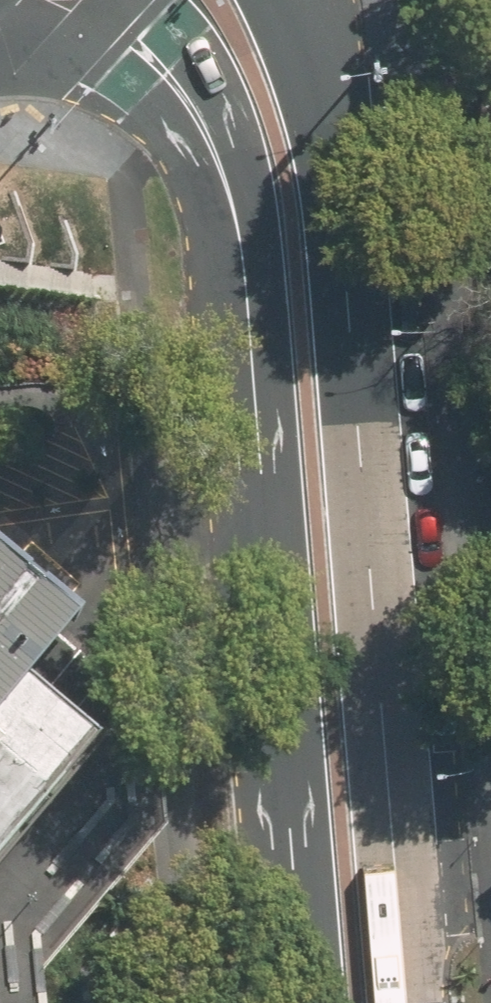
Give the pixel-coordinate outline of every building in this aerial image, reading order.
[(39,687),(88,629),(0,553),(0,862),(97,742),(39,687)]
